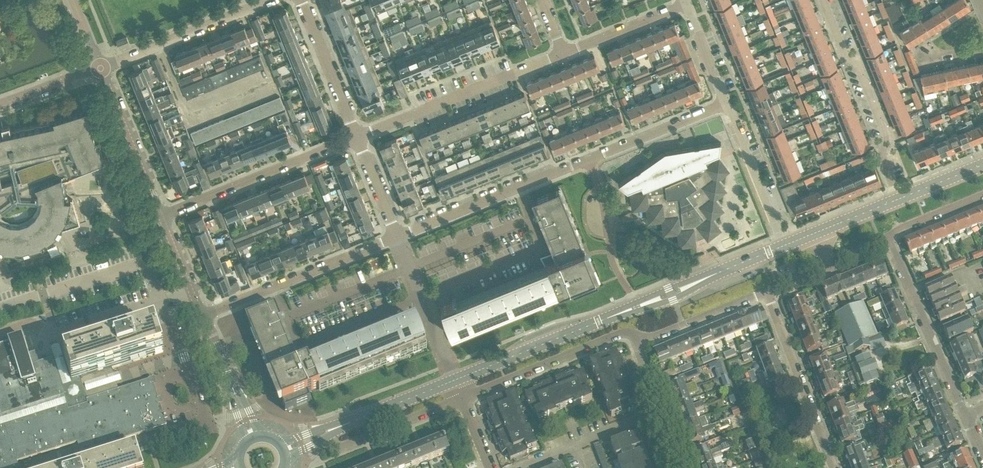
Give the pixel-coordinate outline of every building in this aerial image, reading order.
[(345,10),(345,9),(342,1),(342,0),(324,7),(328,17),(345,10)] [(377,13),(387,9),(383,0),(371,0),(377,13)] [(387,9),(396,5),(395,1),(394,1),(394,0),(383,0),(387,9)] [(472,3),(474,9),(481,6),(479,0),(472,3)] [(528,8),(525,0),(514,0),(511,1),(515,13),(528,8)] [(590,7),(587,0),(581,0),(574,3),(577,12),(578,12),(579,14),(590,10),(589,7),(590,7)] [(864,5),(862,0),(845,0),(849,11),(864,5)] [(960,14),(970,8),(965,0),(956,0),(952,2),(960,14)] [(446,11),(452,8),(450,2),(443,5),(446,11)] [(799,18),(814,12),(809,2),(795,8),(799,18)] [(950,20),(960,14),(952,2),(942,9),(950,20)] [(366,12),(372,10),(369,3),(364,6),(366,12)] [(468,11),(474,9),(472,3),(466,6),(468,11)] [(721,21),(736,15),(731,4),(717,10),(721,21)] [(776,15),(789,10),(788,5),(774,11),(776,15)] [(853,22),(868,16),(864,5),(849,11),(853,22)] [(332,26),(354,17),(350,7),(345,9),(345,10),(328,17),(332,26)] [(431,10),(433,16),(440,13),(437,7),(431,10)] [(453,11),(455,16),(462,14),(460,8),(453,11)] [(520,24),(533,19),(528,8),(515,13),(520,24)] [(584,26),(598,20),(594,9),(590,11),(590,10),(579,14),(584,26)] [(939,27),(950,20),(942,9),(932,15),(939,27)] [(372,10),(366,12),(369,18),(375,16),(372,10)] [(427,18),(433,16),(431,10),(424,13),(427,18)] [(277,28),(290,23),(286,11),(273,16),(277,28)] [(449,19),(455,16),(453,11),(447,13),(449,19)] [(804,29),(818,23),(814,12),(799,18),(804,29)] [(932,15),(931,13),(926,16),(927,18),(922,21),(929,33),(939,27),(932,15)] [(412,18),(414,23),(421,21),(419,15),(412,18)] [(725,32),(740,26),(736,15),(721,21),(725,32)] [(434,18),(437,24),(443,21),(441,16),(434,18)] [(858,32),(872,26),(868,16),(853,22),(858,32)] [(336,35),(357,27),(354,17),(332,26),(336,35)] [(258,18),(251,20),(258,36),(264,33),(258,18)] [(408,26),(414,23),(412,18),(406,20),(408,26)] [(430,27),(437,24),(434,18),(428,21),(430,27)] [(910,25),(906,18),(902,21),(906,28),(900,32),(909,46),(919,40),(910,25)] [(535,29),(536,28),(533,19),(520,24),(524,33),(525,33),(526,36),(536,31),(535,29)] [(922,21),(920,19),(910,25),(919,40),(929,33),(922,21)] [(481,24),(481,25),(483,29),(490,46),(493,45),(500,42),(493,25),(491,21),(481,24)] [(374,31),(380,29),(377,22),(371,24),(374,31)] [(290,23),(278,28),(282,40),(295,35),(290,23)] [(393,25),(395,31),(402,28),(400,23),(393,25)] [(415,26),(418,32),(424,29),(422,23),(415,26)] [(808,40),(823,34),(818,23),(804,29),(808,40)] [(675,24),(663,29),(668,41),(671,49),(675,48),(677,54),(671,56),(674,63),(691,56),(682,35),(680,36),(675,24)] [(389,34),(395,31),(393,25),(387,28),(389,34)] [(481,25),(471,28),(480,50),(487,47),(490,46),(483,29),(481,25)] [(411,34),(418,32),(415,26),(409,29),(411,34)] [(730,43),(744,37),(740,26),(725,32),(730,43)] [(862,43),(877,37),(872,26),(858,32),(862,43)] [(340,45),(361,36),(357,27),(336,35),(340,45)] [(244,28),(232,33),(237,45),(238,45),(241,53),(244,60),(253,56),(250,50),(247,51),(243,43),(249,41),(250,43),(257,40),(252,28),(245,30),(244,28)] [(471,54),(480,50),(471,28),(462,32),(471,54)] [(374,31),(377,37),(382,35),(380,29),(374,31)] [(663,44),(668,41),(663,29),(652,34),(657,46),(659,50),(664,48),(663,44)] [(399,39),(405,37),(403,31),(397,34),(399,39)] [(527,49),(541,43),(536,31),(526,36),(526,37),(522,38),(527,49)] [(461,58),(462,58),(471,54),(462,32),(453,36),(461,58)] [(232,33),(221,37),(226,50),(237,45),(232,33)] [(392,42),(399,39),(397,34),(390,36),(392,42)] [(646,50),(657,46),(652,34),(641,38),(646,50)] [(812,51),(827,45),(823,34),(808,40),(812,51)] [(295,35),(282,40),(287,51),(300,46),(295,35)] [(344,54),(365,46),(361,36),(340,45),(344,54)] [(463,59),(462,58),(461,58),(453,36),(443,40),(453,63),(463,59)] [(119,48),(129,44),(126,37),(116,41),(119,48)] [(221,37),(209,42),(215,55),(226,50),(221,37)] [(734,53),(749,48),(744,37),(730,43),(734,53)] [(867,54),(881,48),(877,37),(862,43),(867,54)] [(634,55),(646,50),(641,38),(630,43),(634,55)] [(443,67),(453,63),(443,40),(434,44),(442,65),(442,66),(443,67)] [(382,50),(387,48),(385,41),(379,43),(382,50)] [(209,42),(198,46),(203,59),(215,55),(209,42)] [(623,60),(634,55),(630,43),(618,47),(623,60)] [(434,44),(424,48),(433,69),(436,68),(442,66),(442,65),(434,44)] [(817,62),(831,56),(827,45),(812,51),(817,62)] [(198,46),(187,51),(192,64),(203,59),(198,46)] [(300,46),(287,51),(292,63),(304,58),(300,46)] [(347,64),(369,55),(365,46),(344,54),(347,64)] [(612,64),(623,60),(618,47),(607,52),(612,64)] [(382,50),(384,56),(390,54),(387,48),(382,50)] [(424,73),(433,69),(424,48),(415,52),(424,73)] [(739,64),(753,58),(749,48),(734,53),(739,64)] [(912,55),(910,49),(904,52),(906,57),(912,55)] [(176,59),(171,62),(175,73),(181,70),(180,69),(192,64),(187,51),(175,56),(176,59)] [(872,68),(887,62),(882,51),(868,57),(872,68)] [(414,77),(424,73),(415,52),(405,55),(414,77)] [(351,73),(373,64),(369,55),(347,64),(351,73)] [(404,81),(414,77),(405,55),(395,59),(404,81)] [(914,60),(912,55),(906,57),(909,63),(914,60)] [(821,72),(836,66),(831,56),(817,62),(821,72)] [(259,71),(265,69),(260,57),(254,59),(259,71)] [(588,74),(599,69),(594,57),(583,62),(588,74)] [(164,74),(159,63),(157,58),(152,61),(158,76),(164,74)] [(304,58),(292,63),(296,74),(309,69),(304,58)] [(743,75),(758,69),(753,58),(739,64),(743,75)] [(254,73),(259,71),(254,59),(249,61),(254,73)] [(692,59),(675,65),(678,72),(687,69),(687,68),(694,65),(692,59)] [(389,69),(395,66),(392,60),(387,62),(389,69)] [(917,66),(914,60),(909,63),(911,68),(917,66)] [(248,76),(254,73),(249,61),(243,64),(248,76)] [(576,78),(588,74),(583,62),(572,66),(576,78)] [(657,70),(665,66),(664,62),(655,65),(657,70)] [(877,78),(891,72),(887,62),(872,68),(877,78)] [(970,79),(982,77),(979,63),(968,66),(970,79)] [(242,78),(248,76),(243,64),(238,66),(242,78)] [(355,83),(377,74),(373,64),(351,73),(355,83)] [(694,65),(687,68),(687,69),(691,79),(691,80),(699,77),(694,65)] [(237,80),(242,78),(238,66),(232,68),(237,80)] [(395,66),(389,69),(392,75),(398,73),(395,66)] [(565,83),(576,78),(572,66),(560,71),(565,83)] [(919,71),(917,66),(911,68),(913,74),(919,71)] [(959,82),(970,79),(968,66),(956,68),(959,82)] [(152,79),(147,67),(130,74),(135,86),(147,81),(152,79)] [(231,82),(237,80),(232,68),(226,70),(231,82)] [(947,84),(959,82),(956,68),(944,71),(947,84)] [(309,69),(296,74),(301,86),(314,80),(309,69)] [(747,86),(762,80),(758,69),(743,75),(747,86)] [(827,86),(841,80),(837,69),(822,75),(827,86)] [(226,85),(231,82),(226,70),(221,73),(226,85)] [(554,88),(565,83),(560,71),(549,75),(554,88)] [(634,79),(643,76),(641,71),(632,74),(634,79)] [(947,88),(947,84),(944,71),(932,73),(936,90),(947,88)] [(881,89),(896,83),(891,72),(877,78),(881,89)] [(220,87),(226,85),(221,73),(215,75),(220,87)] [(932,73),(920,76),(924,93),(936,90),(932,73)] [(355,83),(359,92),(381,83),(377,74),(355,83)] [(215,89),(220,87),(215,75),(210,77),(215,89)] [(543,92),(554,88),(549,75),(538,80),(543,92)] [(209,91),(215,89),(210,77),(204,79),(209,91)] [(684,82),(691,98),(703,93),(698,81),(700,80),(699,77),(691,80),(691,79),(685,81),(685,82),(684,82)] [(396,87),(402,85),(400,78),(394,81),(396,87)] [(204,94),(209,91),(204,79),(199,82),(204,94)] [(807,90),(815,87),(812,79),(804,82),(807,90)] [(314,80),(301,86),(305,97),(318,92),(314,80)] [(531,97),(543,92),(538,80),(526,84),(531,97)] [(831,97),(846,91),(841,80),(827,86),(831,97)] [(139,97),(152,92),(147,81),(135,86),(139,97)] [(653,91),(648,94),(649,96),(656,112),(667,107),(662,95),(663,95),(657,81),(650,83),(652,87),(653,91)] [(198,96),(204,94),(199,82),(193,84),(198,96)] [(679,102),(691,98),(684,82),(678,84),(679,88),(675,90),(674,90),(679,102)] [(381,83),(359,92),(363,101),(384,93),(381,83)] [(753,100),(768,94),(763,83),(748,89),(753,100)] [(885,100),(900,94),(896,83),(881,89),(885,100)] [(193,98),(198,96),(193,84),(188,86),(193,98)] [(402,85),(396,87),(401,98),(407,95),(402,85)] [(187,100),(193,98),(188,86),(183,88),(187,100)] [(674,90),(675,90),(673,86),(667,89),(668,93),(663,95),(662,95),(667,107),(679,102),(674,90)] [(621,87),(616,89),(618,94),(623,104),(627,102),(624,96),(623,92),(623,93),(621,87)] [(836,108),(850,102),(846,91),(831,97),(836,108)] [(139,97),(144,109),(169,99),(167,94),(163,96),(163,95),(155,98),(152,92),(139,97)] [(318,92),(305,97),(310,109),(323,103),(318,92)] [(768,94),(753,100),(757,111),(772,105),(772,104),(777,102),(773,92),(768,94)] [(384,93),(363,101),(367,112),(376,108),(377,110),(384,107),(383,105),(388,103),(384,93)] [(514,97),(520,112),(530,108),(524,93),(514,97)] [(956,93),(950,95),(954,105),(960,103),(956,93)] [(890,111),(904,105),(900,94),(885,100),(890,111)] [(644,117),(656,112),(649,96),(643,99),(644,103),(639,105),(644,117)] [(279,111),(284,109),(279,97),(274,99),(279,111)] [(511,116),(520,112),(514,97),(505,101),(511,116)] [(171,104),(170,103),(169,99),(144,109),(149,120),(161,115),(159,109),(171,104)] [(273,113),(279,111),(274,99),(268,102),(273,113)] [(501,120),(511,116),(505,101),(495,105),(501,120)] [(581,109),(590,105),(588,101),(579,104),(581,109)] [(268,115),(273,113),(268,102),(263,104),(268,115)] [(762,121),(782,113),(777,102),(772,104),(772,105),(757,111),(762,121)] [(840,119),(855,113),(850,102),(836,108),(840,119)] [(310,109),(306,110),(308,116),(310,121),(310,122),(328,115),(323,103),(310,109)] [(262,118),(268,115),(263,104),(258,106),(262,118)] [(492,123),(501,120),(495,105),(486,109),(492,123)] [(644,117),(639,105),(627,109),(632,122),(644,117)] [(894,122),(909,116),(904,105),(890,111),(894,122)] [(257,120),(262,118),(258,106),(252,108),(257,120)] [(251,122),(257,120),(252,108),(246,111),(251,122)] [(538,118),(551,112),(549,108),(537,114),(538,118)] [(4,253),(24,254),(43,248),(58,236),(62,229),(80,224),(73,199),(65,199),(64,193),(65,192),(63,181),(66,180),(70,178),(105,163),(106,163),(105,162),(103,157),(98,145),(101,144),(99,139),(96,140),(92,131),(96,130),(94,126),(93,126),(88,109),(54,119),(54,120),(11,130),(10,125),(3,127),(2,127),(4,135),(0,136),(0,251),(4,253)] [(482,127),(492,123),(486,109),(476,112),(482,127)] [(558,118),(566,115),(564,110),(556,114),(558,118)] [(245,125),(251,122),(246,111),(240,113),(245,125)] [(280,132),(274,135),(279,147),(291,143),(284,125),(289,122),(290,122),(285,111),(275,115),(278,124),(277,125),(280,132)] [(473,131),(482,127),(476,112),(467,116),(473,131)] [(608,117),(613,129),(625,124),(620,112),(608,117)] [(161,115),(149,120),(153,132),(171,125),(176,122),(183,120),(181,115),(180,113),(163,120),(161,115)] [(240,127),(245,125),(240,113),(235,115),(240,127)] [(766,132),(786,124),(782,113),(762,121),(766,132)] [(844,129),(859,123),(855,113),(840,119),(844,129)] [(234,129),(240,127),(235,115),(229,117),(234,129)] [(301,126),(295,128),(299,138),(305,135),(303,130),(317,125),(319,132),(332,126),(328,115),(310,122),(310,121),(301,125),(301,126)] [(936,123),(940,122),(937,115),(933,117),(929,118),(932,125),(935,123),(936,123)] [(463,135),(473,131),(467,116),(457,120),(463,135)] [(608,117),(603,119),(601,116),(595,118),(596,122),(601,134),(613,129),(608,117)] [(899,132),(913,126),(909,116),(894,122),(899,132)] [(228,131),(234,129),(229,117),(224,120),(228,131)] [(974,127),(971,119),(966,121),(967,124),(967,125),(974,142),(982,139),(982,132),(980,125),(974,127)] [(223,134),(228,131),(224,120),(218,122),(223,134)] [(454,139),(463,135),(457,120),(448,124),(454,139)] [(596,122),(592,123),(590,120),(583,123),(584,126),(589,139),(601,134),(596,122)] [(217,136),(223,134),(218,122),(213,124),(217,136)] [(849,140),(863,134),(859,123),(844,129),(849,140)] [(212,138),(217,136),(213,124),(207,126),(212,138)] [(444,143),(454,139),(448,124),(438,128),(444,143)] [(171,125),(153,132),(158,143),(171,138),(175,136),(171,125)] [(527,125),(523,127),(526,132),(527,136),(532,135),(530,130),(529,131),(527,125)] [(584,126),(580,128),(578,125),(571,128),(578,143),(589,139),(584,126)] [(974,142),(967,125),(956,129),(958,134),(963,147),(974,142)] [(206,140),(212,138),(207,126),(202,129),(206,140)] [(435,147),(444,143),(438,128),(429,132),(435,147)] [(566,148),(578,143),(571,128),(559,132),(566,148)] [(201,142),(206,140),(202,129),(196,131),(201,142)] [(772,146),(786,140),(782,129),(767,135),(772,146)] [(196,145),(201,142),(196,131),(191,133),(196,145)] [(425,150),(435,147),(429,132),(419,135),(425,150)] [(554,153),(566,148),(559,132),(553,135),(554,138),(549,141),(554,153)] [(944,133),(933,137),(935,143),(940,156),(952,151),(947,139),(945,135),(944,133)] [(529,139),(537,160),(549,155),(541,134),(529,139)] [(853,151),(868,145),(863,134),(849,140),(853,151)] [(952,151),(963,147),(958,134),(947,139),(952,151)] [(274,135),(263,139),(268,152),(279,147),(274,135)] [(162,154),(175,149),(171,138),(158,143),(162,154)] [(384,154),(400,148),(396,138),(380,145),(384,154)] [(263,139),(251,144),(257,157),(268,152),(263,139)] [(525,164),(537,160),(529,139),(517,144),(525,164)] [(776,157),(791,151),(786,140),(772,146),(776,157)] [(242,141),(238,143),(245,161),(257,157),(251,144),(245,147),(242,141)] [(236,150),(228,153),(234,166),(245,161),(238,143),(234,145),(236,150)] [(720,160),(717,159),(717,157),(716,155),(719,154),(721,143),(665,152),(619,184),(628,191),(631,190),(632,192),(632,194),(631,195),(632,208),(635,210),(647,208),(648,220),(650,222),(662,221),(663,233),(665,235),(678,234),(679,245),(681,247),(693,246),(695,243),(695,240),(700,238),(704,236),(706,239),(709,240),(719,232),(720,229),(712,220),(722,212),(722,209),(715,200),(725,192),(725,190),(717,180),(727,172),(727,169),(720,160)] [(929,161),(940,156),(935,143),(924,148),(929,161)] [(514,169),(525,164),(517,144),(505,149),(514,169)] [(387,164),(404,157),(400,148),(384,154),(387,164)] [(918,165),(929,161),(924,148),(913,152),(918,165)] [(167,166),(180,161),(175,149),(162,154),(167,166)] [(502,174),(514,169),(505,149),(494,153),(502,174)] [(781,168),(795,162),(791,151),(776,157),(781,168)] [(213,160),(205,163),(210,175),(222,170),(217,158),(215,152),(211,154),(213,160)] [(217,158),(222,170),(234,166),(228,153),(217,158)] [(490,179),(502,174),(494,153),(482,158),(490,179)] [(336,169),(331,171),(333,177),(351,169),(346,157),(333,163),(336,169)] [(391,173),(408,167),(404,157),(387,164),(391,173)] [(478,183),(490,179),(482,158),(470,163),(478,183)] [(441,160),(433,163),(436,169),(444,165),(441,160)] [(172,178),(185,172),(180,161),(167,166),(172,178)] [(785,179),(800,173),(795,162),(781,168),(785,179)] [(466,188),(478,183),(470,163),(458,168),(466,188)] [(185,172),(172,178),(176,189),(189,184),(195,182),(192,175),(197,173),(198,176),(204,174),(201,166),(195,168),(185,172)] [(395,183),(412,176),(408,167),(391,173),(395,183)] [(870,187),(881,182),(875,167),(864,172),(870,187)] [(455,193),(466,188),(458,168),(446,172),(455,193)] [(351,169),(333,177),(335,182),(340,180),(343,186),(355,180),(351,169)] [(443,198),(455,193),(446,172),(435,177),(443,198)] [(859,191),(870,187),(864,172),(853,176),(859,191)] [(321,173),(315,175),(318,184),(324,181),(321,173)] [(304,175),(292,180),(298,193),(309,188),(304,175)] [(399,193),(416,186),(412,176),(395,183),(399,193)] [(848,195),(859,191),(853,176),(842,181),(848,195)] [(292,180),(281,184),(286,197),(298,193),(292,180)] [(355,180),(343,186),(347,197),(360,192),(355,180)] [(837,200),(848,195),(842,181),(831,185),(837,200)] [(281,184),(270,189),(275,202),(286,197),(281,184)] [(783,195),(796,189),(794,184),(781,189),(783,195)] [(827,204),(837,200),(831,185),(821,189),(827,204)] [(403,202),(420,195),(416,186),(399,193),(403,202)] [(270,189),(258,194),(263,206),(264,206),(275,202),(270,189)] [(573,294),(598,284),(560,189),(531,201),(537,215),(540,214),(556,254),(550,257),(545,259),(549,267),(456,305),(455,302),(441,308),(452,336),(570,288),(573,294)] [(799,198),(800,198),(796,189),(783,195),(788,206),(800,201),(799,198)] [(816,208),(827,204),(821,189),(810,194),(816,208)] [(347,197),(343,199),(344,204),(349,202),(352,209),(365,204),(360,192),(347,197)] [(258,194),(247,198),(252,211),(258,208),(261,216),(267,213),(264,206),(263,206),(258,194)] [(799,215),(816,208),(810,194),(800,198),(799,198),(800,201),(788,206),(792,215),(798,213),(799,215)] [(420,195),(403,202),(407,212),(423,205),(420,195)] [(247,198),(235,203),(242,221),(243,221),(247,219),(245,214),(252,211),(247,198)] [(235,203),(223,207),(225,212),(229,220),(235,218),(238,225),(244,223),(243,221),(242,221),(235,203)] [(365,204),(352,209),(357,220),(369,215),(365,204)] [(318,221),(329,217),(325,208),(315,212),(318,221)] [(218,224),(224,221),(219,209),(213,211),(218,224)] [(982,225),(978,212),(966,217),(971,229),(978,226),(980,231),(982,229),(982,225)] [(369,215),(357,220),(361,232),(370,228),(374,227),(369,215)] [(207,228),(205,222),(202,216),(190,221),(194,233),(207,228)] [(973,233),(971,229),(966,217),(953,222),(959,234),(966,231),(968,235),(973,233)] [(961,238),(959,234),(953,222),(941,226),(947,239),(954,236),(956,240),(961,238)] [(315,236),(320,249),(332,244),(325,226),(314,230),(316,235),(315,236)] [(941,226),(929,231),(935,244),(937,248),(938,251),(945,248),(944,245),(948,243),(947,239),(941,226)] [(199,244),(212,239),(207,228),(194,233),(199,244)] [(361,232),(364,237),(373,234),(370,228),(361,232)] [(240,232),(232,235),(235,242),(249,236),(246,229),(240,232)] [(937,248),(935,244),(929,231),(917,236),(922,249),(923,249),(930,246),(932,250),(937,248)] [(309,253),(320,249),(315,236),(304,240),(309,253)] [(924,253),(923,249),(922,249),(917,236),(905,241),(910,254),(918,251),(920,255),(924,253)] [(238,250),(252,244),(249,238),(235,244),(238,250)] [(216,250),(212,239),(199,244),(203,255),(216,250)] [(297,258),(309,253),(304,240),(292,245),(297,258)] [(286,263),(297,258),(292,245),(281,250),(286,263)] [(221,262),(219,256),(226,253),(224,247),(219,249),(216,250),(203,255),(208,267),(221,262)] [(275,267),(286,263),(281,250),(269,254),(275,267)] [(974,260),(982,257),(980,252),(972,255),(974,260)] [(263,272),(275,267),(269,254),(258,259),(263,272)] [(258,259),(256,255),(247,258),(246,262),(246,263),(246,264),(251,276),(263,272),(258,259)] [(958,266),(966,263),(964,258),(956,262),(958,266)] [(226,260),(221,262),(208,267),(213,278),(226,273),(232,271),(231,266),(229,266),(226,260)] [(871,266),(877,280),(887,276),(881,262),(871,266)] [(950,270),(958,266),(956,262),(948,265),(950,270)] [(867,284),(877,280),(871,266),(861,270),(867,284)] [(241,281),(247,278),(242,267),(236,269),(241,281)] [(857,288),(867,284),(861,270),(851,274),(857,288)] [(226,273),(213,278),(218,290),(223,288),(225,293),(240,287),(237,280),(230,283),(226,273)] [(847,292),(857,288),(851,274),(832,282),(834,289),(844,285),(847,292)] [(955,284),(953,285),(950,279),(926,289),(941,323),(965,312),(962,307),(965,306),(962,298),(968,295),(966,289),(959,292),(955,284)] [(827,300),(845,293),(847,292),(844,285),(834,289),(832,282),(822,286),(822,288),(827,301),(827,300)] [(880,289),(882,294),(891,290),(889,285),(880,289)] [(822,288),(817,291),(822,305),(828,303),(827,300),(827,301),(822,288)] [(880,298),(872,302),(874,307),(882,303),(885,309),(899,303),(894,292),(880,298)] [(856,304),(866,299),(864,293),(853,298),(856,304)] [(789,305),(787,306),(790,312),(791,312),(793,315),(813,307),(815,306),(812,299),(805,301),(805,300),(803,294),(790,299),(792,305),(789,306),(789,305)] [(877,335),(863,302),(834,315),(847,345),(848,348),(845,349),(847,354),(848,356),(856,353),(855,352),(869,348),(870,352),(886,347),(881,333),(877,335)] [(889,319),(903,313),(899,303),(885,309),(889,319)] [(301,358),(297,360),(275,305),(247,317),(280,398),(285,411),(310,401),(307,395),(426,347),(414,318),(400,324),(401,327),(309,365),(305,356),(301,358)] [(840,311),(837,305),(831,307),(834,313),(840,311)] [(794,318),(792,319),(795,325),(812,319),(810,314),(815,312),(813,307),(793,315),(794,318)] [(757,309),(746,313),(752,328),(749,329),(751,333),(758,330),(756,326),(762,323),(762,322),(767,320),(762,308),(757,310),(757,309)] [(742,331),(752,328),(746,313),(736,317),(742,331)] [(894,330),(908,324),(903,313),(889,319),(894,330)] [(732,336),(742,331),(736,317),(726,321),(732,336)] [(949,343),(973,332),(967,318),(951,326),(943,329),(949,343)] [(812,319),(795,325),(797,331),(798,331),(800,334),(821,326),(819,321),(814,323),(812,319)] [(721,340),(732,336),(726,321),(716,326),(721,340)] [(65,358),(72,381),(112,369),(164,352),(155,326),(64,355),(65,358)] [(711,344),(721,340),(716,326),(705,330),(711,344)] [(801,337),(799,338),(802,344),(819,338),(817,332),(822,330),(821,326),(800,334),(801,337)] [(701,348),(711,344),(705,330),(695,334),(701,348)] [(691,352),(701,348),(695,334),(685,338),(691,352)] [(14,417),(11,407),(62,390),(53,362),(52,358),(39,362),(37,358),(38,358),(36,352),(28,355),(23,338),(27,337),(27,336),(0,345),(0,422),(14,417)] [(758,346),(759,345),(769,341),(767,336),(757,340),(756,340),(754,341),(756,347),(758,346)] [(973,337),(949,347),(965,381),(966,380),(968,384),(976,381),(980,389),(982,388),(982,360),(973,337)] [(680,356),(691,352),(685,338),(675,342),(680,356)] [(829,348),(826,340),(821,342),(819,338),(802,344),(804,350),(806,350),(807,353),(821,348),(822,351),(829,348)] [(671,360),(680,356),(675,342),(665,346),(671,360)] [(746,351),(752,348),(750,342),(744,345),(746,351)] [(775,356),(771,345),(757,351),(761,362),(775,356)] [(660,365),(671,360),(665,346),(654,351),(660,365)] [(624,358),(619,360),(615,351),(597,359),(598,361),(589,364),(597,382),(599,381),(606,399),(603,400),(611,418),(620,415),(621,417),(639,409),(635,401),(640,399),(636,390),(639,389),(635,379),(621,385),(620,381),(633,375),(629,366),(627,367),(624,358)] [(810,361),(808,361),(811,367),(812,367),(813,370),(835,362),(835,363),(847,358),(845,354),(833,358),(828,360),(826,355),(824,355),(823,352),(810,357),(811,360),(810,361)] [(851,366),(852,370),(859,387),(864,385),(864,386),(879,381),(876,373),(878,373),(874,362),(872,363),(869,355),(855,360),(856,364),(851,366)] [(765,372),(779,367),(775,356),(761,362),(765,372)] [(112,369),(72,381),(65,358),(53,362),(62,390),(11,407),(14,417),(0,422),(0,432),(37,420),(33,410),(65,400),(69,410),(131,390),(144,433),(166,426),(152,382),(149,381),(125,388),(119,390),(115,380),(112,369)] [(836,367),(835,363),(835,362),(813,370),(815,374),(813,375),(816,380),(833,374),(837,372),(835,367),(836,367)] [(778,380),(783,378),(779,367),(765,372),(768,379),(765,380),(768,389),(771,388),(780,384),(778,380)] [(666,380),(677,375),(674,369),(663,373),(666,380)] [(668,388),(667,388),(669,394),(670,394),(671,397),(697,387),(695,383),(684,387),(682,383),(700,376),(698,370),(674,379),(676,384),(668,387),(668,388)] [(908,391),(934,380),(930,370),(915,377),(914,376),(908,379),(911,385),(907,387),(908,391)] [(582,372),(574,376),(572,371),(563,375),(562,373),(553,377),(558,390),(555,392),(549,378),(539,382),(540,384),(532,388),(534,393),(525,396),(532,415),(534,414),(538,422),(557,415),(556,413),(572,406),(573,408),(592,401),(588,392),(590,391),(582,372)] [(748,373),(752,384),(757,381),(753,371),(748,373)] [(842,382),(840,377),(839,377),(837,372),(833,374),(816,380),(818,386),(819,386),(821,390),(842,382)] [(725,376),(721,377),(725,388),(728,386),(729,386),(730,385),(726,375),(725,376)] [(917,398),(938,389),(934,380),(908,391),(910,396),(911,396),(915,394),(917,398)] [(824,399),(840,393),(838,388),(843,386),(842,382),(821,390),(822,393),(821,393),(823,399),(824,399)] [(728,397),(733,395),(729,386),(728,386),(725,388),(728,397)] [(674,407),(690,400),(689,396),(699,392),(697,387),(671,397),(673,400),(671,400),(674,407)] [(916,409),(942,398),(938,389),(917,398),(919,403),(915,405),(915,406),(916,409)] [(144,433),(131,390),(69,410),(65,400),(33,410),(37,420),(0,432),(0,467),(19,467),(17,462),(77,443),(80,453),(144,433)] [(520,414),(522,413),(515,395),(506,399),(505,397),(487,404),(490,413),(486,415),(489,423),(487,424),(491,434),(504,428),(506,432),(492,438),(496,448),(499,447),(502,456),(506,454),(510,462),(528,455),(528,453),(537,449),(529,431),(527,431),(520,414)] [(733,395),(728,397),(731,405),(736,403),(733,395)] [(930,414),(946,407),(942,398),(916,409),(918,414),(919,414),(923,412),(925,417),(930,415),(930,414)] [(858,406),(865,404),(863,399),(845,406),(843,400),(827,406),(826,407),(828,413),(830,413),(831,416),(857,406),(858,406)] [(679,416),(704,406),(702,401),(692,405),(690,400),(674,407),(676,413),(678,413),(679,416)] [(698,420),(698,419),(696,415),(706,411),(704,406),(679,416),(680,419),(679,419),(681,426),(698,420)] [(855,418),(853,413),(857,411),(859,410),(858,406),(857,406),(831,416),(832,420),(831,420),(833,426),(855,418)] [(733,417),(740,414),(738,407),(731,410),(733,417)] [(875,417),(879,415),(876,407),(870,409),(873,417),(875,417)] [(925,428),(950,416),(946,407),(930,414),(930,415),(932,419),(923,423),(925,428)] [(879,426),(886,423),(882,414),(879,415),(875,417),(874,417),(876,423),(877,423),(879,426)] [(938,433),(954,425),(950,416),(925,428),(927,432),(936,428),(938,433)] [(698,420),(681,426),(684,433),(685,432),(686,435),(708,427),(708,426),(704,417),(698,419),(698,420)] [(838,435),(864,425),(863,421),(861,421),(857,422),(855,418),(833,426),(835,432),(837,431),(838,435)] [(880,436),(892,431),(889,422),(886,423),(879,426),(877,427),(880,436)] [(690,445),(705,439),(703,434),(713,430),(712,425),(686,435),(687,438),(686,438),(688,444),(690,444),(690,445)] [(839,438),(838,439),(840,445),(842,445),(844,444),(845,447),(861,441),(861,440),(858,432),(859,432),(866,429),(864,425),(838,435),(839,438)] [(933,446),(959,435),(954,425),(938,433),(940,437),(931,441),(933,446)] [(935,450),(944,446),(946,451),(963,444),(959,435),(933,446),(935,450)] [(641,448),(638,441),(639,441),(638,436),(627,440),(626,438),(610,444),(616,457),(616,458),(621,456),(622,458),(627,456),(626,454),(642,448),(642,447),(641,448)] [(398,456),(403,467),(411,467),(425,462),(428,461),(444,455),(449,453),(443,439),(443,438),(428,444),(414,450),(398,456)] [(733,447),(735,447),(733,441),(731,442),(721,446),(721,447),(709,451),(707,446),(691,453),(694,460),(695,459),(696,462),(721,452),(721,453),(733,448),(733,447)] [(751,451),(756,449),(752,441),(746,443),(749,452),(751,452),(751,451)] [(859,447),(844,452),(847,460),(848,461),(871,453),(869,448),(868,449),(865,442),(858,444),(859,447)] [(918,453),(923,450),(919,442),(914,444),(918,453)] [(883,443),(876,446),(878,451),(885,448),(883,443)] [(136,449),(76,467),(142,467),(136,449)] [(749,452),(748,453),(751,462),(753,461),(755,460),(760,459),(756,449),(751,451),(751,452),(749,452)] [(909,467),(916,467),(919,467),(912,451),(903,455),(909,467)] [(970,460),(966,451),(950,458),(952,463),(942,467),(943,467),(952,467),(970,460)] [(644,452),(628,458),(627,456),(622,458),(622,459),(623,460),(617,462),(620,467),(637,467),(648,464),(647,459),(645,460),(643,453),(644,452)] [(721,453),(721,452),(696,462),(697,464),(696,465),(697,467),(707,467),(715,465),(713,461),(723,457),(721,453)] [(848,461),(849,464),(848,464),(849,467),(859,467),(867,465),(866,461),(873,459),(871,453),(848,461)] [(398,456),(384,462),(369,467),(403,467),(398,456)] [(763,467),(760,459),(755,460),(753,461),(756,467),(763,467)]
